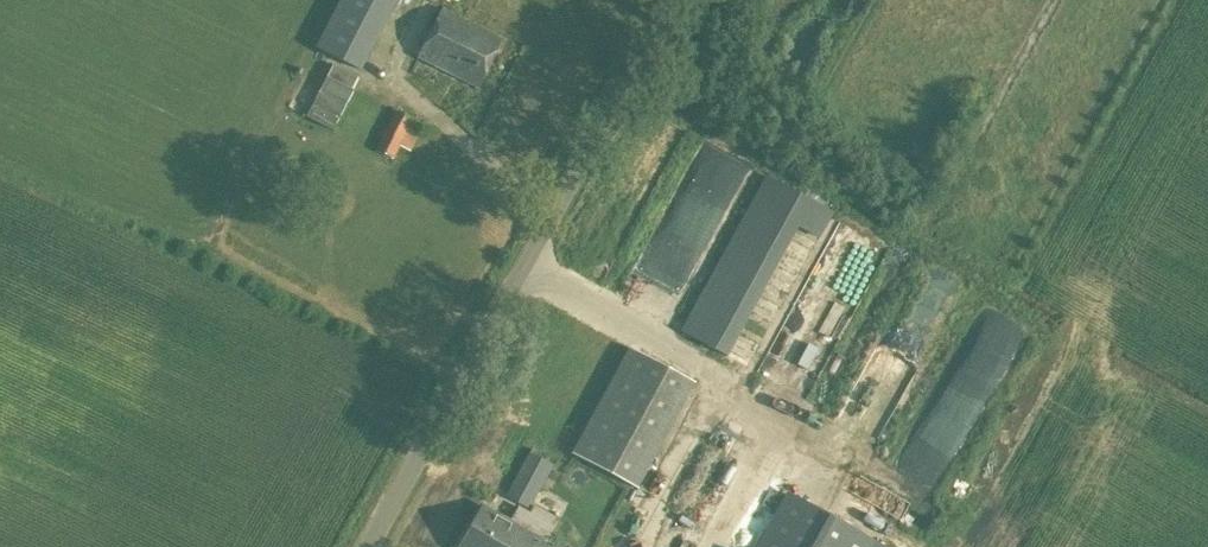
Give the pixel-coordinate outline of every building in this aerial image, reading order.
[(398,0),(343,0),(318,48),(361,71),(398,0)] [(479,87),(502,42),(443,11),(420,56),(479,87)] [(307,113),(336,126),(360,75),(331,61),(307,113)] [(423,125),(395,110),(374,150),(394,160),(401,146),(410,151),(423,125)] [(749,368),(833,213),(765,176),(680,331),(749,368)] [(530,508),(627,331),(601,318),(505,495),(530,508)] [(636,489),(693,383),(629,349),(572,455),(636,489)] [(482,506),(459,546),(553,546),(547,543),(559,521),(535,506),(530,514),(519,508),(510,523),(482,506)]
